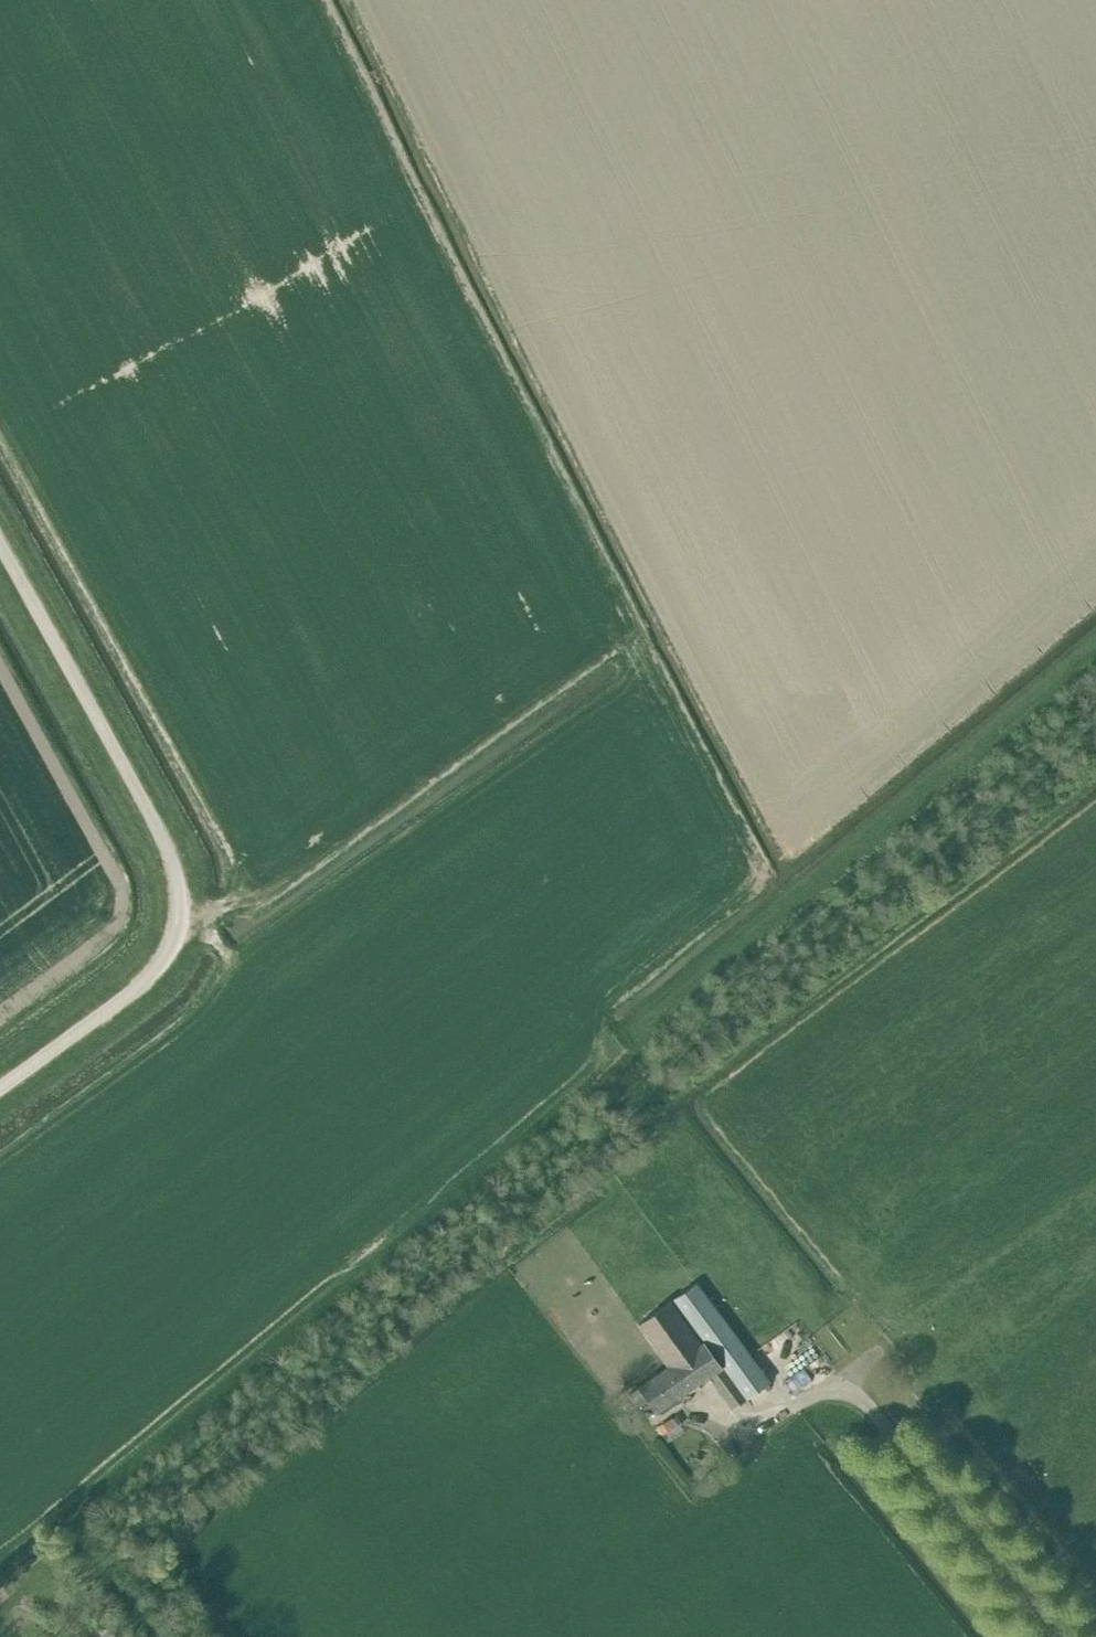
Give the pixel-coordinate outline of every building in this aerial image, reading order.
[(769,1382),(696,1282),(638,1322),(668,1365),(628,1393),(637,1407),(646,1401),(654,1413),(708,1376),(732,1409),(769,1382)] [(105,1627),(99,1633),(103,1636),(114,1636),(105,1627)]
